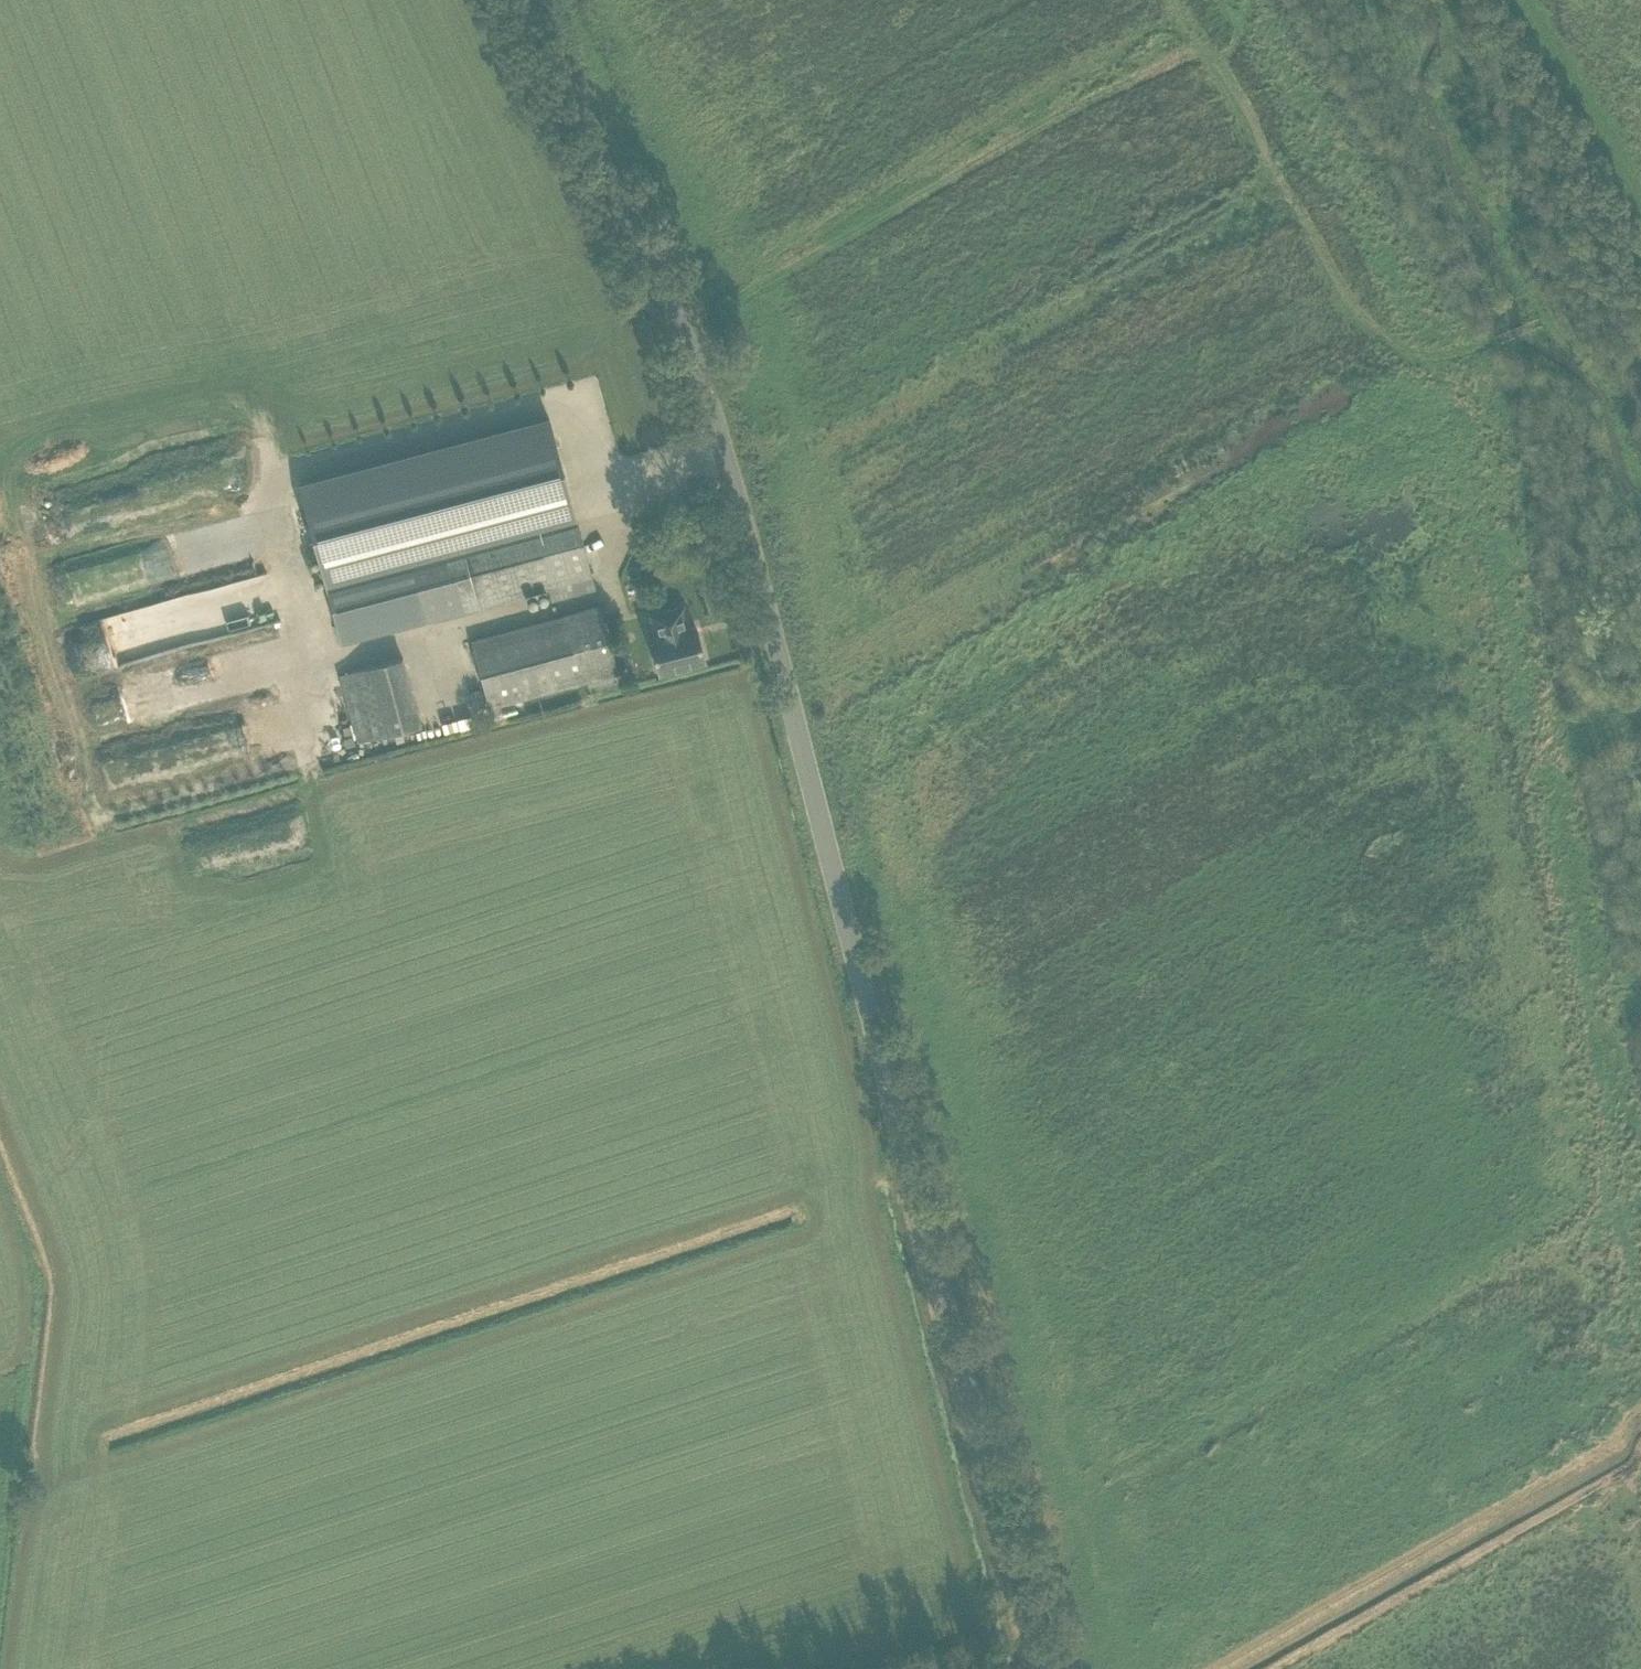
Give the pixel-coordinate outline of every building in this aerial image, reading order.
[(551,416),(299,483),(341,641),(548,586),(552,600),(597,589),(551,416)] [(704,661),(694,625),(688,626),(682,605),(660,611),(649,614),(653,629),(655,635),(649,637),(659,673),(704,661)] [(471,640),(488,706),(617,671),(599,606),(471,640)] [(338,675),(356,742),(422,725),(403,657),(338,675)]
